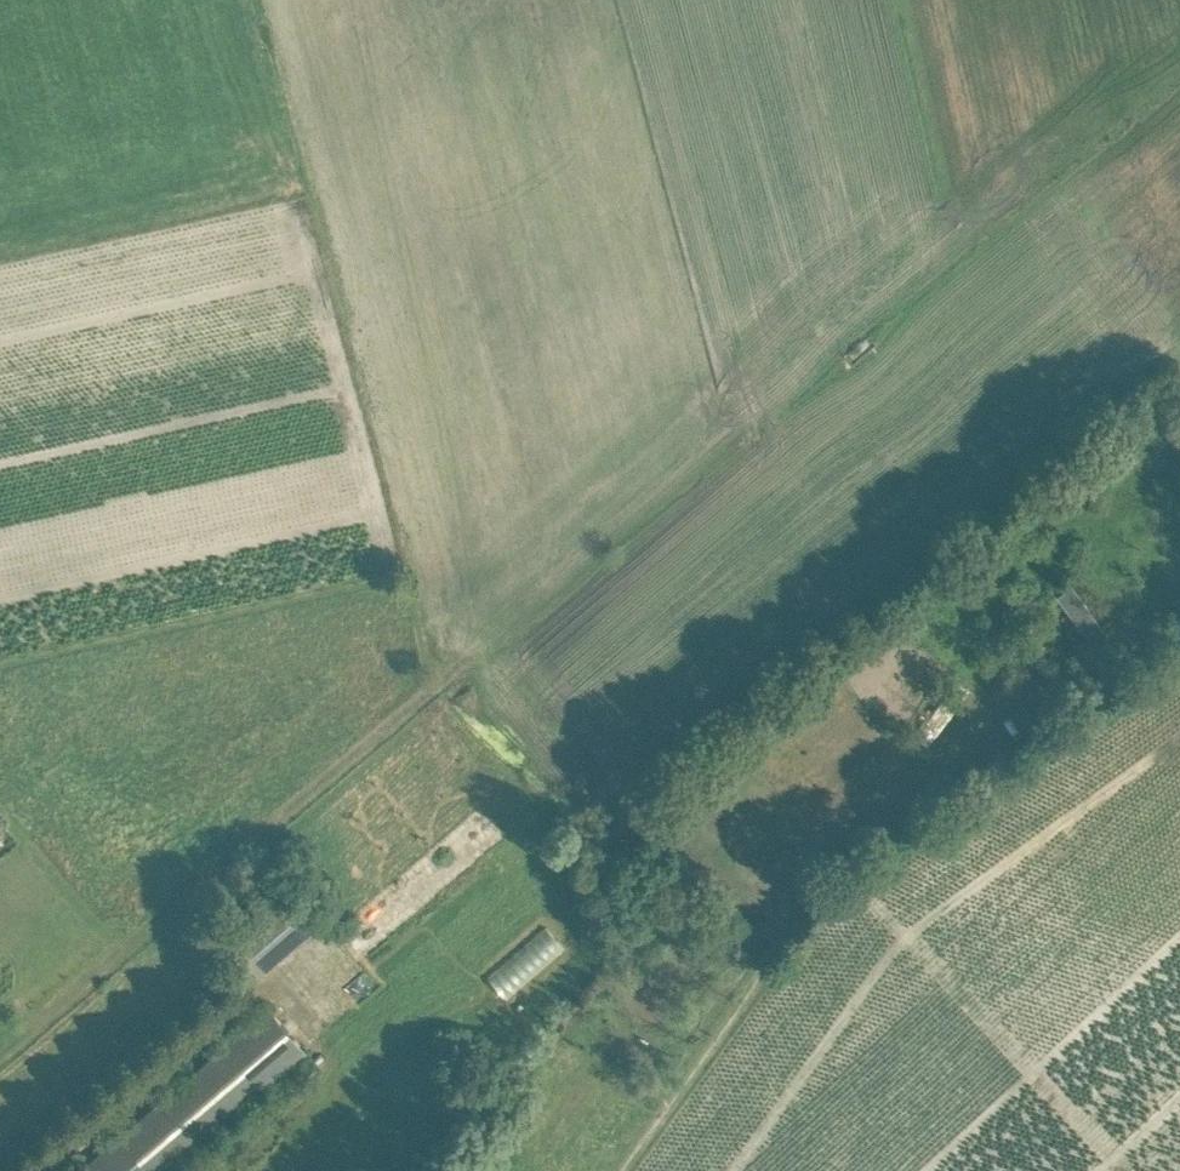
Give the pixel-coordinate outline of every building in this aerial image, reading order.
[(1113,621),(1074,575),(1050,596),(1090,641),(1113,621)] [(272,960),(309,921),(289,901),(251,940),(272,960)] [(487,978),(509,1001),(568,946),(547,923),(487,978)] [(232,1043),(107,1147),(88,1163),(95,1170),(165,1170),(307,1052),(271,1011),(232,1043)]
